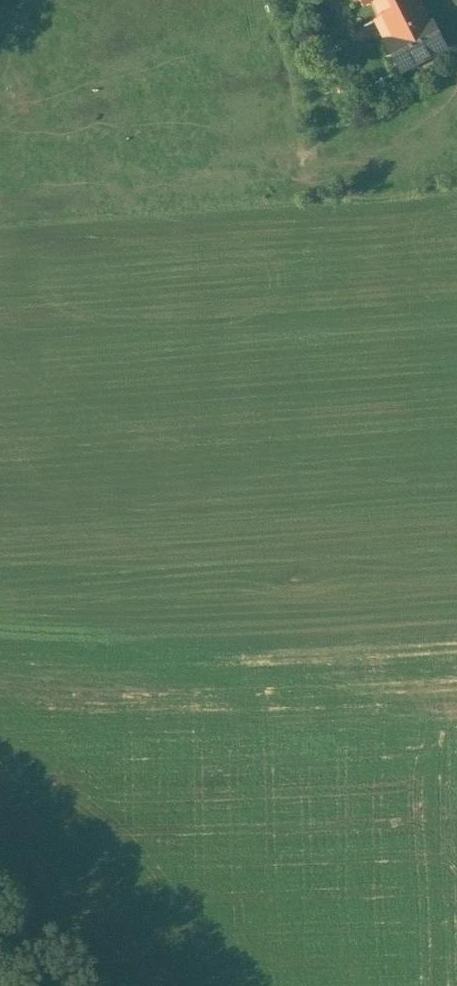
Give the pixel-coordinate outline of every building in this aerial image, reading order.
[(358,32),(377,22),(403,72),(448,50),(431,17),(426,19),(416,0),(342,0),(358,32)]
